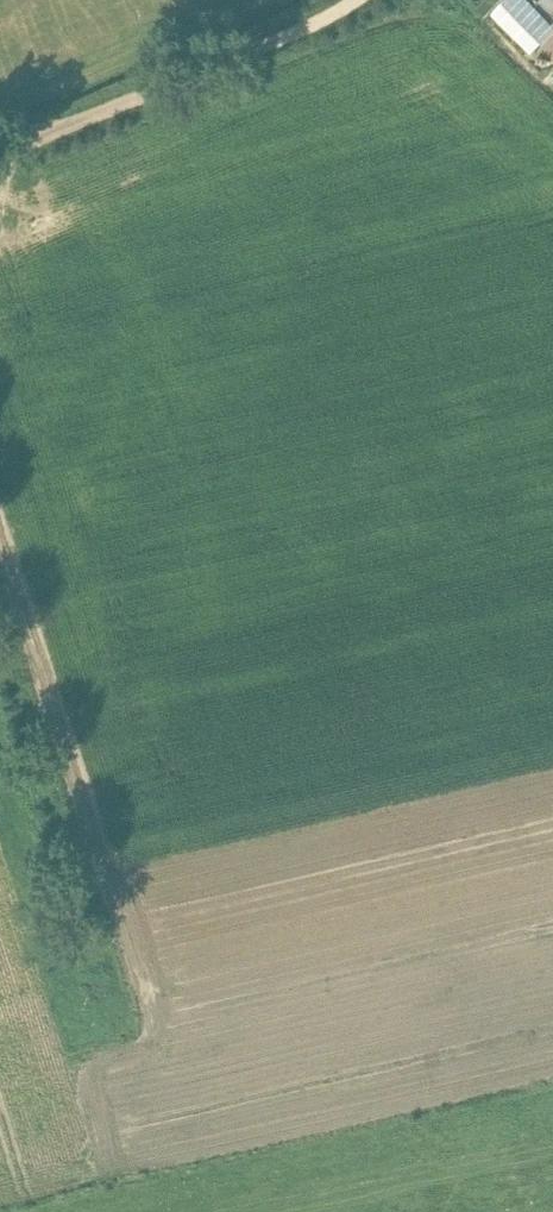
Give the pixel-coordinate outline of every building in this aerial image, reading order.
[(552,18),(552,0),(508,0),(539,31),(552,18)]
